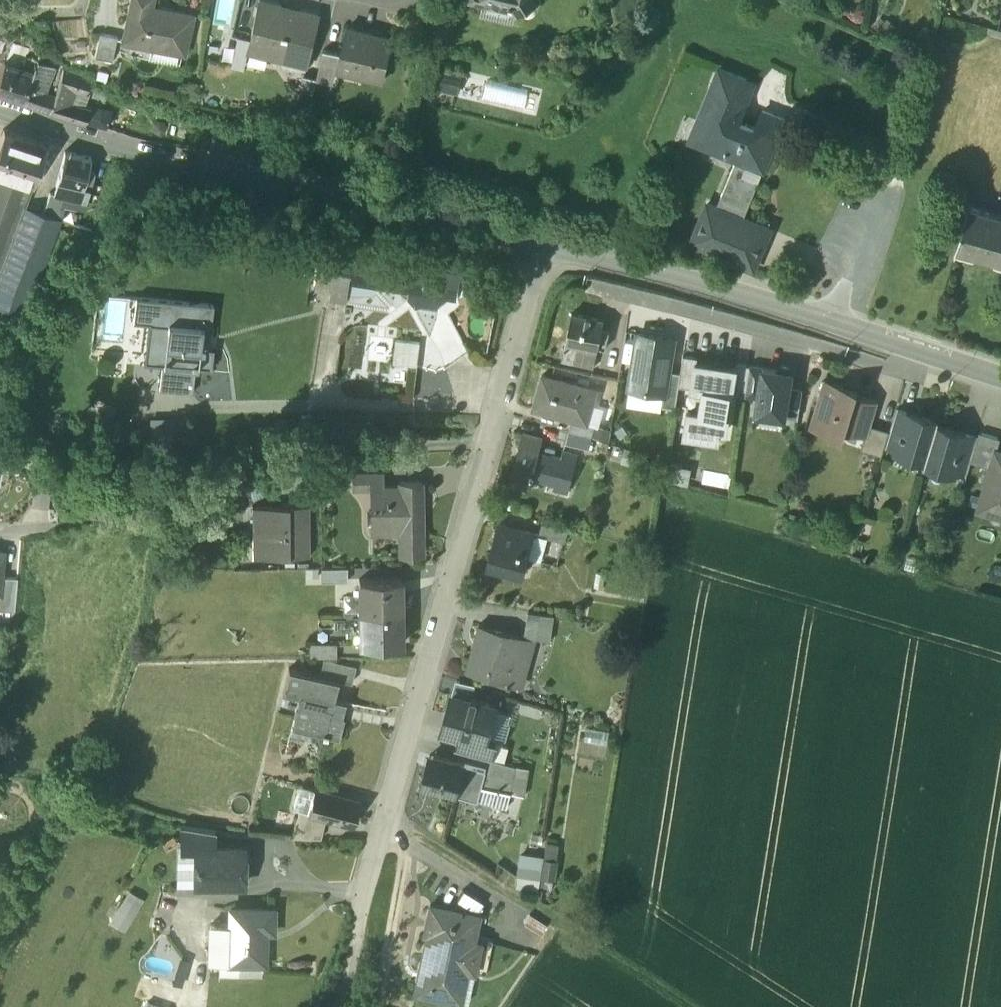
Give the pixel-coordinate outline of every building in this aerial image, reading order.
[(150,4),(151,0),(130,0),(122,38),(183,52),(192,14),(150,4)] [(512,3),(518,12),(522,9),(521,8),(535,0),(499,0),(512,3)] [(318,16),(259,2),(249,45),(288,54),(287,60),(307,64),(318,16)] [(61,16),(61,35),(84,34),(83,16),(61,16)] [(393,38),(347,27),(341,53),(338,67),(339,67),(363,72),(363,75),(383,80),(393,38)] [(117,33),(99,29),(94,53),(111,57),(117,33)] [(341,53),(323,49),(317,78),(317,79),(335,83),(339,67),(338,67),(341,53)] [(5,62),(0,74),(0,95),(21,103),(38,61),(27,57),(23,68),(5,62)] [(54,67),(38,61),(21,103),(50,113),(56,97),(55,96),(45,93),(54,67)] [(746,80),(719,68),(713,85),(716,92),(738,101),(746,80)] [(90,78),(63,69),(55,96),(56,97),(50,113),(106,133),(110,116),(90,107),(90,109),(83,107),(70,104),(75,91),(85,95),(90,78)] [(317,78),(304,75),(298,98),(311,102),(317,79),(317,78)] [(738,101),(716,92),(696,141),(707,146),(720,113),(739,120),(745,104),(738,101)] [(784,120),(762,111),(756,127),(777,136),(784,120)] [(717,207),(716,208),(743,219),(743,218),(777,136),(756,127),(739,120),(720,113),(707,146),(737,159),(717,207)] [(4,134),(0,144),(0,175),(33,187),(47,150),(4,134)] [(92,163),(65,156),(54,198),(64,200),(63,201),(87,207),(90,195),(91,196),(95,179),(88,177),(92,163)] [(0,175),(0,276),(25,210),(33,187),(0,175)] [(54,198),(50,197),(43,217),(56,221),(63,201),(64,200),(54,198)] [(770,229),(743,218),(743,219),(737,232),(711,221),(716,208),(717,207),(708,203),(692,242),(754,267),(770,229)] [(968,206),(955,254),(1000,267),(1000,215),(968,206)] [(743,219),(716,208),(711,221),(737,232),(743,219)] [(25,210),(0,276),(0,309),(25,317),(60,223),(43,217),(25,210)] [(337,252),(322,249),(316,288),(331,291),(337,252)] [(410,263),(337,252),(331,291),(331,294),(347,296),(350,280),(406,289),(410,263)] [(461,271),(410,263),(406,289),(410,289),(409,296),(416,305),(421,304),(438,307),(440,294),(457,297),(461,271)] [(593,279),(589,292),(607,298),(611,284),(593,279)] [(211,301),(134,292),(131,315),(149,317),(144,356),(161,358),(195,362),(209,364),(211,345),(206,344),(211,301)] [(604,320),(572,312),(566,341),(598,349),(598,346),(605,348),(610,329),(603,328),(604,320)] [(669,370),(674,338),(639,333),(631,388),(664,393),(665,393),(669,370)] [(421,342),(398,339),(396,351),(419,353),(421,342)] [(598,349),(566,341),(561,360),(594,367),(598,349)] [(419,353),(396,351),(395,363),(418,365),(419,353)] [(698,357),(684,354),(681,372),(679,385),(692,387),(696,360),(697,361),(698,357)] [(612,359),(600,357),(596,376),(608,378),(612,359)] [(195,362),(161,358),(158,385),(192,389),(195,362)] [(697,361),(696,360),(692,387),(705,389),(702,412),(689,409),(686,429),(719,434),(720,429),(726,430),(728,416),(726,415),(729,393),(732,393),(733,387),(736,367),(735,367),(697,361)] [(750,365),(736,363),(735,367),(736,367),(733,387),(746,389),(750,365)] [(763,367),(750,365),(746,393),(759,395),(763,367)] [(759,395),(756,412),(785,416),(789,389),(792,373),(790,368),(781,366),(778,370),(763,367),(759,395)] [(681,372),(669,370),(665,393),(664,393),(662,405),(675,407),(679,385),(681,372)] [(597,389),(543,374),(533,408),(573,419),(587,423),(588,421),(597,389)] [(858,388),(825,378),(810,427),(829,433),(832,425),(865,435),(867,436),(870,424),(877,400),(856,394),(858,388)] [(789,389),(785,416),(798,419),(803,391),(789,389)] [(909,413),(896,409),(890,430),(886,443),(899,447),(909,413)] [(938,420),(909,412),(909,413),(899,447),(897,452),(925,460),(924,464),(938,420)] [(587,423),(573,419),(569,430),(591,436),(595,423),(588,421),(587,423)] [(965,433),(937,424),(938,421),(938,420),(924,464),(953,473),(954,468),(964,434),(965,433)] [(890,430),(870,424),(867,436),(865,435),(861,448),(882,455),(886,443),(890,430)] [(591,436),(569,430),(566,442),(588,448),(591,436)] [(542,437),(524,432),(521,444),(539,449),(542,437)] [(1000,438),(979,432),(977,437),(970,461),(971,462),(990,468),(996,450),(997,450),(1000,438)] [(977,437),(964,434),(954,468),(968,472),(971,462),(970,461),(977,437)] [(539,449),(521,444),(511,478),(530,483),(532,476),(569,486),(577,454),(563,450),(561,458),(538,451),(539,449)] [(996,450),(990,468),(978,510),(1000,516),(1000,452),(997,450),(996,450)] [(381,470),(353,470),(353,486),(370,486),(370,484),(381,484),(381,470)] [(52,483),(36,480),(32,506),(48,508),(52,483)] [(381,484),(370,484),(370,486),(371,529),(399,528),(400,552),(422,551),(421,480),(398,480),(398,484),(381,484)] [(308,554),(308,502),(252,503),(253,554),(308,554)] [(535,531),(499,521),(488,563),(506,568),(508,562),(525,567),(528,556),(534,532),(535,531)] [(568,528),(543,521),(539,534),(546,536),(564,541),(568,528)] [(539,534),(534,532),(528,556),(540,559),(546,536),(539,534)] [(373,575),(373,564),(349,564),(349,575),(373,575)] [(347,580),(347,566),(321,566),(321,580),(347,580)] [(400,577),(359,577),(359,610),(401,610),(400,577)] [(1,579),(0,593),(0,612),(14,613),(17,581),(1,579)] [(401,610),(359,610),(360,643),(401,643),(401,610)] [(554,614),(529,610),(525,636),(526,636),(550,640),(554,614)] [(525,636),(480,624),(475,641),(479,642),(471,670),(509,681),(517,653),(521,654),(526,636),(525,636)] [(336,641),(310,642),(310,655),(336,655),(336,641)] [(355,664),(323,656),(320,669),(339,673),(338,678),(351,682),(355,664)] [(339,673),(320,669),(319,674),(289,667),(283,687),(300,691),(294,715),(312,719),(310,728),(322,731),(321,733),(326,734),(327,732),(338,735),(343,715),(341,715),(345,700),(333,697),(338,678),(339,673)] [(496,706),(453,694),(447,715),(451,716),(447,731),(461,735),(486,742),(486,740),(496,706)] [(486,742),(461,735),(457,750),(492,759),(496,742),(486,740),(486,742)] [(465,764),(435,756),(432,767),(427,765),(422,784),(457,794),(465,764)] [(516,766),(492,759),(485,787),(511,793),(516,766)] [(486,770),(465,764),(457,794),(478,800),(482,786),(486,770)] [(528,768),(516,766),(511,793),(525,795),(528,768)] [(485,787),(482,786),(478,800),(507,807),(511,793),(485,787)] [(333,793),(314,788),(308,809),(307,811),(326,817),(333,793)] [(359,801),(333,793),(326,817),(352,824),(359,801)] [(308,809),(299,807),(290,836),(320,837),(326,817),(307,811),(308,809)] [(215,830),(181,824),(180,846),(195,846),(195,845),(214,845),(215,830)] [(561,857),(560,842),(546,843),(547,858),(561,857)] [(214,845),(195,845),(195,846),(195,882),(243,882),(243,868),(241,866),(241,855),(243,853),(244,846),(214,845)] [(542,868),(519,864),(517,875),(540,879),(542,868)] [(517,875),(515,887),(538,891),(540,879),(517,875)] [(111,919),(125,926),(140,895),(126,888),(111,919)] [(478,914),(430,904),(427,920),(430,921),(421,961),(460,969),(466,941),(472,942),(472,941),(478,914)] [(273,906),(229,906),(229,922),(228,962),(265,962),(266,930),(273,930),(273,906)] [(547,924),(530,914),(524,923),(541,934),(547,924)] [(229,922),(209,922),(209,961),(228,962),(229,922)] [(472,942),(466,941),(460,969),(473,972),(479,943),(472,941),(472,942)] [(460,969),(421,961),(415,992),(454,1000),(460,969)] [(473,972),(460,969),(454,1000),(467,1003),(473,972)]
